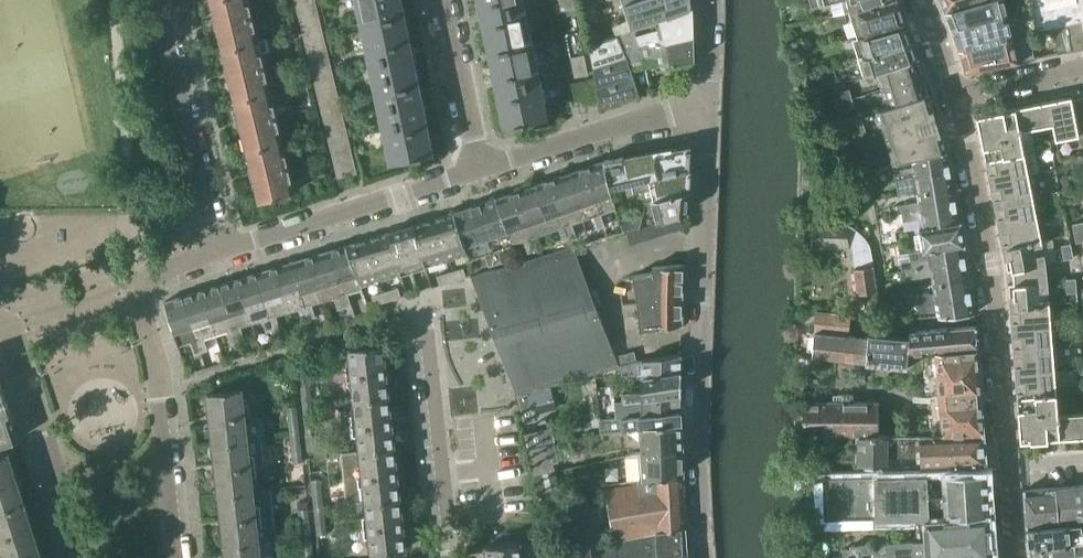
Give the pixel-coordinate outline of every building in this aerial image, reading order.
[(215,17),(212,18),(213,24),(215,30),(218,30),(223,49),(253,41),(249,25),(253,24),(254,24),(252,15),(249,1),(254,0),(211,0),(215,17)] [(305,0),(294,0),(337,178),(347,175),(305,0)] [(347,175),(357,173),(315,0),(305,0),(347,175)] [(361,24),(404,15),(401,0),(356,0),(361,24)] [(480,12),(480,13),(524,3),(523,0),(478,0),(480,12)] [(561,11),(573,8),(572,0),(558,0),(561,11)] [(659,16),(666,14),(664,0),(623,0),(631,24),(659,16)] [(666,14),(691,7),(691,0),(664,0),(666,14)] [(811,8),(830,3),(833,15),(849,11),(887,0),(808,0),(811,8)] [(858,38),(861,38),(905,25),(897,0),(887,0),(849,11),(858,38)] [(946,11),(980,0),(942,0),(946,11)] [(959,48),(1029,33),(1053,28),(1058,53),(1082,48),(1082,0),(980,0),(946,11),(952,26),(959,48)] [(524,3),(480,13),(482,23),(488,51),(532,42),(524,3)] [(662,29),(635,35),(639,45),(692,31),(691,7),(666,14),(659,16),(662,29)] [(829,16),(830,24),(846,21),(845,13),(829,16)] [(404,15),(361,24),(368,58),(411,49),(404,15)] [(852,39),(858,58),(911,42),(905,25),(861,38),(858,38),(852,39)] [(661,66),(660,66),(661,67),(693,61),(693,60),(692,31),(639,45),(635,35),(632,28),(618,35),(587,46),(595,78),(600,107),(600,108),(639,96),(626,57),(638,51),(640,60),(658,56),(661,66)] [(1029,33),(959,48),(965,70),(966,71),(1018,61),(1034,58),(1029,33)] [(253,41),(223,49),(227,67),(224,68),(225,74),(227,80),(230,80),(235,99),(266,92),(262,75),(265,74),(266,74),(264,65),(262,56),(261,56),(261,57),(257,58),(253,41)] [(532,42),(488,51),(494,78),(496,88),(540,80),(532,42)] [(862,65),(862,66),(865,76),(877,71),(917,57),(911,42),(858,58),(860,66),(862,65)] [(411,49),(368,58),(373,80),(378,79),(380,90),(418,83),(413,60),(411,49)] [(570,57),(573,71),(575,77),(588,74),(583,54),(570,57)] [(877,71),(882,88),(922,75),(917,57),(877,71)] [(882,88),(887,105),(928,93),(922,75),(882,88)] [(600,107),(595,78),(567,84),(573,112),(600,107)] [(496,89),(504,125),(518,122),(519,123),(525,122),(525,121),(548,116),(540,80),(496,88),(496,89)] [(382,101),(377,102),(382,126),(425,117),(425,116),(423,105),(418,83),(380,90),(382,101)] [(835,93),(841,111),(854,107),(849,89),(835,93)] [(266,92),(235,99),(239,118),(236,118),(238,125),(239,131),(242,130),(247,148),(277,141),(273,125),(277,124),(278,124),(276,115),(274,107),(273,107),(270,108),(266,92)] [(893,162),(913,156),(946,150),(928,93),(887,105),(877,109),(882,126),(883,125),(885,125),(888,127),(889,128),(888,128),(892,140),(893,141),(893,143),(891,147),(890,147),(889,147),(893,162)] [(1048,100),(1052,124),(1055,139),(1077,135),(1079,144),(1082,144),(1082,97),(1071,99),(1071,96),(1048,100)] [(978,123),(985,161),(1024,153),(1019,130),(1052,124),(1048,100),(976,115),(978,123)] [(859,114),(843,119),(850,142),(862,138),(861,136),(863,132),(865,132),(859,114)] [(433,152),(425,117),(382,126),(384,131),(390,161),(412,156),(412,157),(419,156),(419,155),(433,152)] [(277,141),(247,148),(252,168),(248,169),(249,175),(251,181),(254,180),(259,200),(282,194),(290,192),(286,176),(290,175),(291,175),(288,165),(286,156),(285,156),(282,157),(281,157),(277,142),(277,141)] [(686,145),(603,160),(610,189),(631,184),(689,169),(690,148),(686,145)] [(1039,147),(1040,170),(1055,170),(1053,147),(1039,147)] [(894,170),(896,180),(949,169),(946,150),(913,156),(914,158),(911,160),(913,167),(894,170)] [(985,161),(989,181),(1028,174),(1024,153),(985,161)] [(603,160),(584,167),(605,226),(611,223),(607,212),(615,208),(612,195),(610,189),(603,160)] [(584,167),(567,173),(583,220),(593,216),(597,228),(605,226),(584,167)] [(688,190),(689,169),(631,184),(634,191),(641,189),(644,201),(650,200),(688,190)] [(916,190),(917,193),(952,186),(949,169),(896,180),(898,193),(916,190)] [(567,173),(549,179),(570,238),(576,236),(572,224),(583,220),(567,173)] [(989,181),(994,203),(1032,196),(1028,174),(989,181)] [(549,179),(532,185),(548,232),(558,229),(563,240),(570,238),(549,179)] [(532,185),(514,191),(535,250),(541,248),(537,236),(548,232),(532,185)] [(900,204),(901,212),(955,203),(952,186),(917,193),(918,201),(900,204)] [(686,213),(688,190),(650,200),(653,210),(630,217),(619,220),(622,231),(626,230),(640,226),(679,215),(686,213)] [(514,191),(496,197),(512,245),(523,241),(528,253),(535,250),(514,191)] [(994,203),(998,226),(1037,218),(1032,196),(994,203)] [(496,197),(475,205),(496,264),(502,262),(498,250),(512,245),(496,197)] [(921,218),(923,227),(958,221),(955,203),(901,212),(901,213),(893,214),(895,223),(921,218)] [(892,206),(893,214),(901,213),(901,212),(900,204),(892,206)] [(475,205),(454,212),(467,253),(470,260),(484,255),(489,266),(496,264),(475,205)] [(454,212),(433,219),(446,259),(467,253),(454,212)] [(998,226),(1002,248),(1041,240),(1037,218),(998,226)] [(433,219),(413,225),(425,266),(446,259),(433,219)] [(927,250),(962,244),(964,243),(960,220),(958,221),(923,227),(919,227),(923,250),(926,249),(927,250)] [(1072,224),(1075,242),(1082,241),(1082,221),(1072,224)] [(876,290),(875,289),(874,279),(874,277),(872,266),(873,266),(873,265),(872,261),(873,261),(873,259),(872,259),(871,254),(872,254),(871,253),(870,248),(871,248),(870,246),(868,243),(867,241),(866,240),(864,238),(863,236),(857,231),(855,229),(853,227),(850,226),(847,225),(845,224),(844,224),(844,223),(843,223),(842,224),(836,224),(836,223),(835,223),(835,224),(829,223),(812,223),(811,245),(851,247),(854,268),(853,268),(853,269),(854,269),(855,280),(855,282),(856,281),(857,292),(857,294),(876,291),(876,289),(876,290)] [(407,227),(389,232),(401,273),(419,267),(425,266),(413,225),(407,227)] [(389,232),(368,238),(380,279),(401,273),(389,232)] [(368,238),(347,245),(360,285),(380,279),(368,238)] [(1012,272),(1013,275),(1046,271),(1045,263),(1045,262),(1041,240),(1002,248),(1007,270),(1012,269),(1012,272)] [(614,362),(583,242),(478,270),(510,389),(614,362)] [(1073,257),(1070,243),(1061,245),(1063,259),(1073,257)] [(900,262),(901,271),(965,261),(962,244),(927,250),(928,257),(900,262)] [(347,245),(327,251),(342,308),(351,305),(348,294),(362,289),(360,285),(347,245)] [(327,251),(309,256),(322,302),(334,298),(337,309),(342,308),(327,251)] [(309,256),(292,262),(307,319),(315,316),(312,305),(322,302),(309,256)] [(932,284),(967,278),(965,261),(901,271),(903,280),(931,274),(932,284)] [(292,262),(274,267),(289,312),(298,309),(302,321),(307,319),(292,262)] [(274,267),(256,273),(274,329),(280,328),(276,316),(289,312),(274,267)] [(463,267),(449,271),(452,281),(466,277),(463,267)] [(452,281),(449,271),(436,275),(439,285),(452,281)] [(1008,283),(1010,307),(1049,303),(1047,281),(1047,275),(1046,271),(1013,275),(1013,278),(1013,283),(1008,283)] [(238,278),(252,323),(263,320),(266,332),(274,329),(256,273),(238,278)] [(238,278),(220,284),(238,341),(244,339),(240,327),(252,323),(238,278)] [(917,305),(970,296),(967,278),(932,284),(933,293),(906,297),(907,303),(908,306),(917,305)] [(1075,278),(1065,279),(1067,293),(1076,292),(1075,278)] [(220,284),(202,290),(215,334),(227,331),(231,343),(238,341),(220,284)] [(398,287),(384,291),(387,301),(401,296),(398,287)] [(202,290),(184,296),(206,366),(212,364),(204,338),(215,334),(202,290)] [(387,301),(384,291),(371,295),(374,304),(387,301)] [(193,354),(198,369),(206,366),(184,296),(164,302),(164,304),(166,303),(183,357),(193,354)] [(970,296),(917,305),(918,312),(936,309),(937,317),(973,313),(970,296)] [(1010,307),(1011,329),(1051,326),(1049,303),(1010,307)] [(812,356),(865,361),(867,338),(848,336),(850,316),(815,312),(812,356)] [(909,338),(907,355),(976,348),(975,326),(945,328),(910,331),(909,338)] [(1011,329),(1013,351),(1052,348),(1051,326),(1011,329)] [(906,368),(907,355),(909,338),(868,334),(867,338),(865,361),(866,361),(866,362),(906,367),(906,368)] [(383,344),(348,348),(354,399),(389,396),(387,380),(385,365),(383,344)] [(914,401),(938,399),(938,396),(980,393),(976,348),(907,355),(906,368),(923,367),(925,394),(914,394),(914,401)] [(1013,351),(1015,374),(1054,371),(1052,348),(1013,351)] [(624,370),(624,377),(680,370),(680,353),(642,360),(642,369),(624,370)] [(625,392),(625,398),(681,391),(681,370),(680,370),(624,377),(624,380),(642,378),(642,380),(642,389),(630,391),(625,392)] [(1015,374),(1016,395),(1056,392),(1054,371),(1015,374)] [(309,376),(299,377),(305,432),(315,431),(309,376)] [(549,386),(517,396),(522,417),(555,408),(549,386)] [(241,388),(207,392),(213,444),(247,440),(243,408),(241,388)] [(614,402),(615,418),(680,409),(680,393),(681,393),(681,391),(625,398),(625,401),(621,401),(614,402)] [(1016,395),(1020,442),(1082,437),(1082,413),(1058,415),(1056,392),(1016,395)] [(929,414),(930,434),(983,432),(981,415),(980,395),(980,393),(938,396),(938,399),(940,413),(935,414),(929,414)] [(878,402),(853,402),(853,394),(842,394),(832,394),(832,402),(803,402),(802,424),(802,436),(804,436),(804,435),(821,435),(878,434),(878,402)] [(4,395),(0,396),(0,445),(18,439),(4,395)] [(389,396),(354,399),(359,451),(394,447),(392,427),(390,412),(389,396)] [(299,430),(296,406),(287,407),(289,431),(292,462),(302,460),(299,430)] [(680,409),(615,418),(598,419),(600,432),(622,429),(639,428),(680,420),(680,410),(680,409)] [(639,428),(641,455),(681,449),(680,420),(639,428)] [(554,440),(551,426),(528,432),(531,446),(554,440)] [(930,434),(919,434),(921,464),(985,461),(983,432),(930,434)] [(878,434),(821,435),(858,436),(858,452),(833,452),(833,464),(866,464),(866,465),(880,465),(880,464),(883,464),(883,465),(885,465),(885,464),(894,464),(894,465),(896,465),(896,464),(905,464),(905,465),(908,465),(908,464),(917,464),(917,465),(919,464),(920,464),(921,464),(919,434),(908,435),(908,434),(906,434),(906,435),(897,435),(897,434),(895,434),(895,435),(886,435),(885,435),(883,435),(881,435),(881,434),(878,434)] [(306,437),(307,451),(312,450),(313,455),(326,454),(324,435),(306,437)] [(247,440),(213,444),(218,495),(253,491),(250,466),(263,464),(261,439),(247,440)] [(530,449),(534,468),(550,464),(546,446),(530,449)] [(394,447),(359,451),(365,501),(400,497),(398,482),(396,468),(394,447)] [(624,457),(627,481),(641,479),(655,478),(682,474),(681,449),(641,455),(624,457)] [(0,454),(0,510),(24,502),(8,452),(0,454)] [(535,474),(539,493),(558,489),(554,470),(535,474)] [(929,517),(989,513),(986,471),(927,473),(929,517)] [(861,517),(915,516),(924,516),(924,517),(929,517),(927,473),(860,475),(861,517)] [(641,483),(604,489),(613,539),(655,532),(685,527),(683,493),(682,475),(682,474),(655,478),(641,479),(641,483)] [(820,476),(808,476),(808,477),(809,519),(821,518),(839,518),(861,517),(860,475),(838,476),(820,476)] [(310,479),(314,509),(316,534),(326,533),(320,478),(310,479)] [(1066,486),(1067,497),(1069,497),(1070,506),(1064,507),(1065,523),(1082,521),(1082,485),(1066,486)] [(262,537),(276,536),(274,486),(260,486),(262,537)] [(1024,490),(1027,528),(1065,523),(1064,507),(1070,506),(1069,497),(1067,497),(1066,486),(1024,490)] [(253,491),(218,495),(224,546),(259,542),(253,491)] [(406,549),(400,497),(365,501),(371,553),(406,549)] [(0,510),(0,542),(5,557),(18,557),(40,551),(24,502),(0,510)] [(310,536),(307,509),(307,508),(297,508),(301,537),(310,536)] [(992,557),(989,513),(929,517),(924,517),(924,516),(915,516),(917,540),(885,542),(885,543),(851,546),(851,548),(842,549),(843,557),(824,557),(978,557),(992,557)] [(1029,547),(1082,539),(1082,521),(1065,523),(1027,528),(1029,547)] [(685,527),(655,532),(655,534),(600,544),(603,557),(687,557),(685,532),(684,527),(685,527)] [(558,557),(591,557),(589,547),(588,547),(587,535),(566,539),(566,542),(556,544),(558,557)] [(301,537),(303,557),(312,557),(310,536),(301,537)] [(1031,557),(1082,557),(1082,539),(1029,547),(1031,557)] [(259,542),(224,546),(225,557),(260,557),(259,542)] [(485,546),(486,557),(522,557),(520,542),(485,546)]
